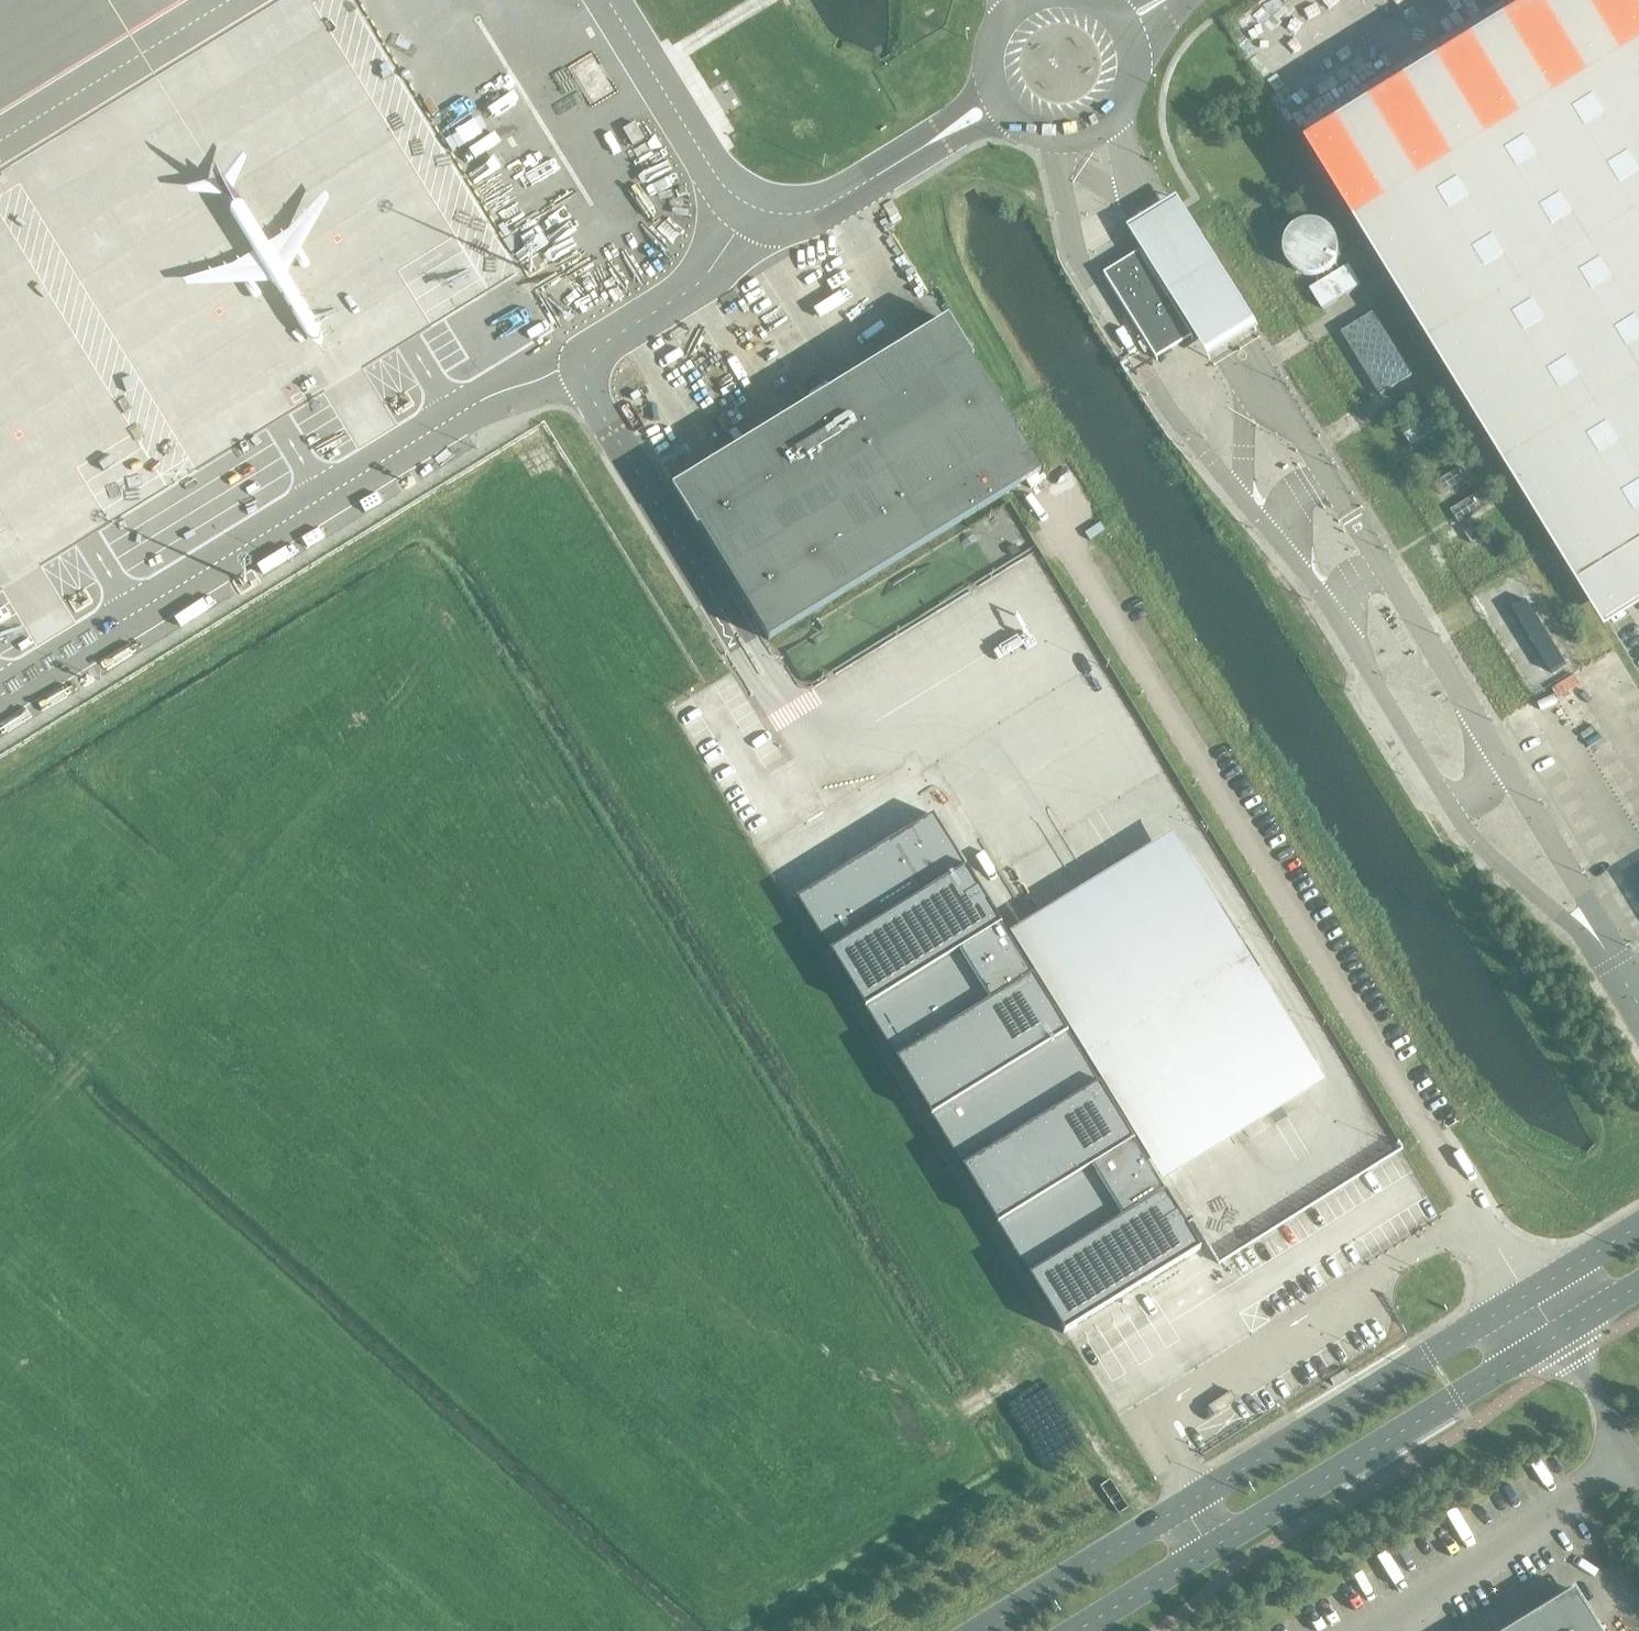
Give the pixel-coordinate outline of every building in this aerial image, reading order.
[(1578,581),(1638,543),(1638,0),(1553,0),(1311,148),(1314,153),(1555,544),(1578,581)] [(1142,252),(1194,338),(1207,359),(1222,351),(1245,336),(1252,332),(1190,230),(1172,201),(1164,205),(1141,219),(1127,228),(1142,252)] [(1314,277),(1323,275),(1331,270),(1337,263),(1340,254),(1340,245),(1337,236),(1332,229),(1324,224),(1315,222),(1306,222),(1298,226),(1291,232),(1286,240),(1285,249),(1286,258),(1290,266),(1297,272),(1305,276),(1314,277)] [(1156,361),(1194,338),(1142,252),(1104,275),(1156,361)] [(1362,286),(1350,266),(1311,289),(1323,309),(1325,308),(1362,286)] [(1342,332),(1380,395),(1413,375),(1374,312),(1342,332)] [(672,487),(766,641),(1040,473),(946,319),(672,487)] [(1431,418),(1404,435),(1412,446),(1438,430),(1431,418)] [(1434,483),(1442,495),(1469,478),(1462,466),(1434,483)] [(1451,510),(1460,524),(1487,507),(1478,493),(1451,510)] [(1465,532),(1472,543),(1481,538),(1474,526),(1465,532)] [(1563,664),(1526,604),(1514,612),(1551,672),(1563,664)] [(1008,937),(932,814),(796,898),(1062,1333),(1199,1250),(1185,1227),(1161,1187),(1008,937)] [(1175,835),(1011,934),(1161,1183),(1325,1084),(1175,835)] [(1573,1590),(1541,1610),(1537,1607),(1533,1608),(1531,1611),(1531,1615),(1506,1630),(1598,1630),(1573,1590)]
